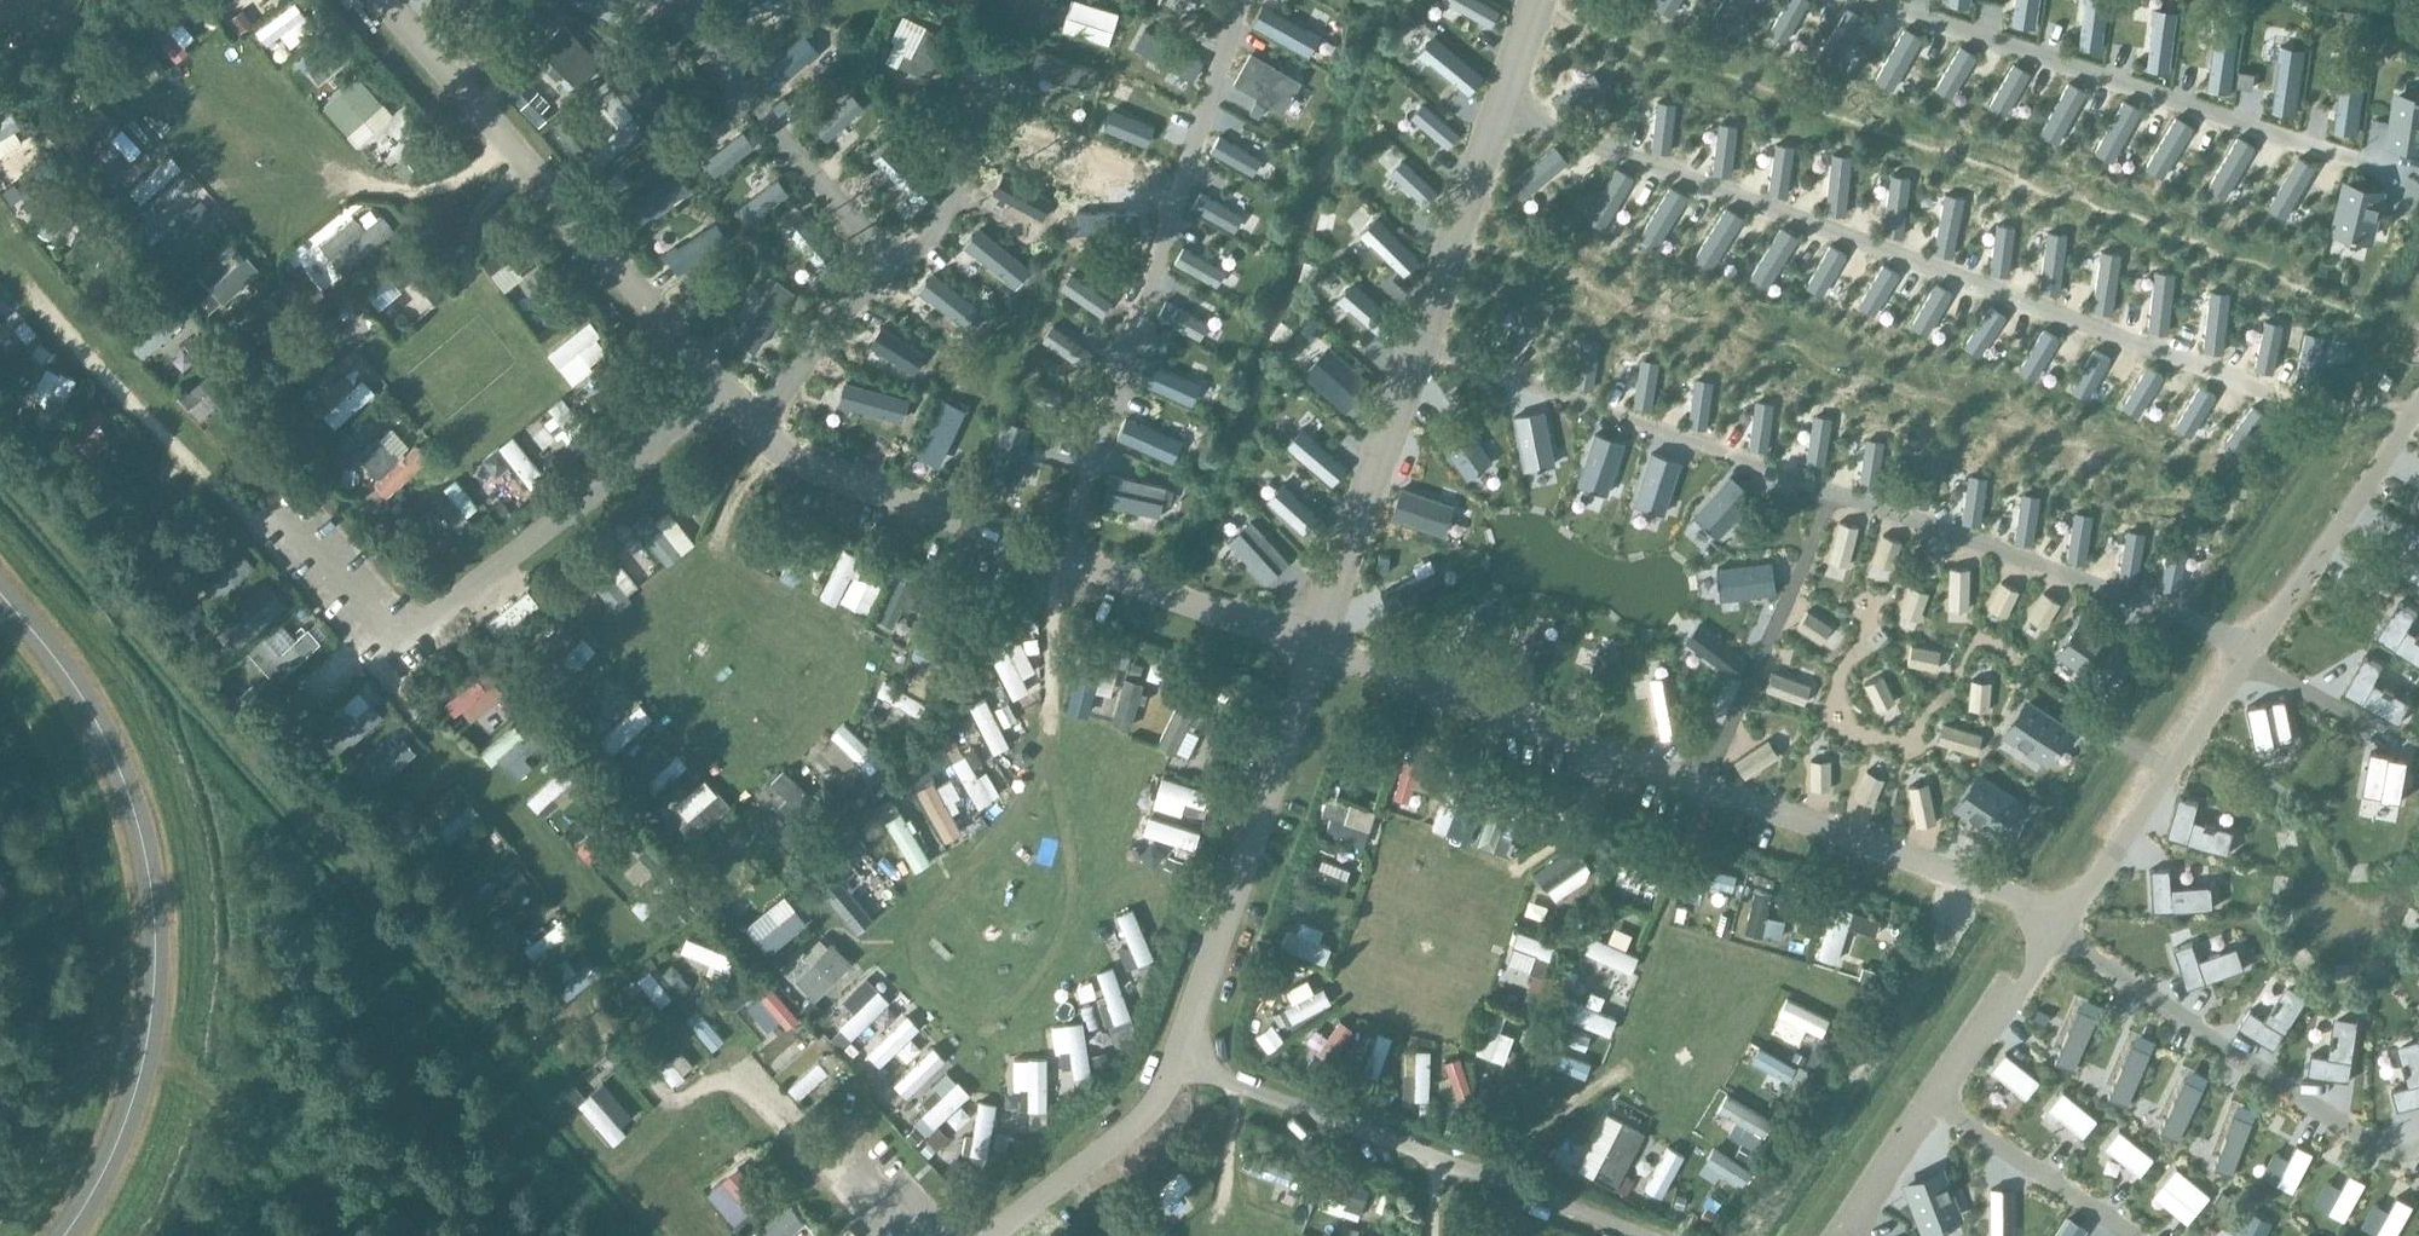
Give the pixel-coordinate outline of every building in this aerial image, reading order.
[(152,23),(167,40),(201,9),(193,0),(177,0),(152,23)] [(625,5),(615,0),(575,0),(574,3),(617,22),(625,5)] [(761,9),(762,11),(776,5),(775,3),(773,0),(729,0),(711,9),(720,29),(761,9)] [(1067,15),(1113,30),(1118,13),(1077,0),(1072,0),(1067,15)] [(1449,4),(1491,27),(1499,11),(1478,0),(1451,0),(1449,4)] [(1655,6),(1670,16),(1681,0),(1659,0),(1655,6)] [(1710,23),(1725,34),(1747,0),(1725,0),(1710,23)] [(1768,32),(1784,43),(1810,2),(1808,0),(1790,0),(1768,32)] [(2013,25),(2035,29),(2040,0),(2017,0),(2013,25)] [(2080,47),(2101,50),(2108,0),(2084,0),(2086,0),(2080,47)] [(267,43),(298,23),(285,4),(254,24),(267,43)] [(1263,5),(1252,24),(1307,56),(1320,37),(1263,5)] [(1385,7),(1371,45),(1397,55),(1411,17),(1385,7)] [(2153,23),(2147,69),(2169,72),(2177,12),(2153,9),(2151,23),(2153,23)] [(1850,10),(1818,58),(1833,69),(1865,20),(1850,10)] [(2215,39),(2207,90),(2230,92),(2239,28),(2216,25),(2213,39),(2215,39)] [(602,64),(563,26),(539,50),(578,88),(602,64)] [(898,67),(931,82),(941,61),(931,56),(942,34),(927,27),(912,59),(903,55),(898,67)] [(1144,29),(1134,48),(1193,80),(1203,62),(1144,29)] [(1905,30),(1876,80),(1892,89),(1920,39),(1905,30)] [(325,33),(294,60),(309,77),(340,50),(325,33)] [(773,91),(808,61),(809,62),(820,53),(819,51),(804,35),(759,74),(773,91)] [(1434,35),(1419,53),(1469,95),(1484,76),(1434,35)] [(1961,46),(1935,90),(1951,99),(1976,55),(1961,46)] [(2281,60),(2274,111),(2297,115),(2306,50),(2282,46),(2279,60),(2281,60)] [(1088,89),(1094,70),(1039,52),(1032,71),(1088,89)] [(1251,54),(1235,83),(1284,110),(1300,81),(1251,54)] [(2014,63),(1989,107),(2005,117),(2030,72),(2014,63)] [(1909,66),(1905,90),(1931,94),(1934,69),(1909,66)] [(2343,80),(2336,130),(2358,134),(2367,70),(2343,66),(2341,79),(2343,80)] [(1595,73),(1553,101),(1563,116),(1605,88),(1595,73)] [(634,115),(643,127),(657,117),(668,109),(650,85),(640,92),(628,76),(613,86),(614,88),(634,115)] [(325,107),(348,133),(374,109),(381,103),(358,77),(325,107)] [(2069,83),(2040,135),(2056,144),(2085,93),(2069,83)] [(851,95),(815,127),(828,141),(863,108),(851,95)] [(2392,143),(2418,148),(2418,101),(2399,98),(2392,143)] [(2125,101),(2096,152),(2112,162),(2141,110),(2125,101)] [(1658,102),(1651,151),(1669,154),(1676,104),(1658,102)] [(1422,104),(1411,118),(1447,149),(1459,134),(1422,104)] [(1105,129),(1137,142),(1144,124),(1112,111),(1105,129)] [(17,136),(8,114),(0,117),(0,143),(17,136)] [(85,165),(124,131),(110,116),(87,136),(74,121),(58,135),(85,165)] [(2177,117),(2147,169),(2163,178),(2192,127),(2177,117)] [(1719,123),(1712,173),(1730,176),(1738,126),(1719,123)] [(743,133),(704,162),(715,176),(754,147),(743,133)] [(1220,136),(1210,153),(1252,176),(1262,159),(1220,136)] [(2239,137),(2210,189),(2226,198),(2255,147),(2239,137)] [(890,143),(874,159),(919,205),(936,189),(890,143)] [(1776,144),(1768,194),(1787,197),(1794,147),(1776,144)] [(1555,146),(1509,186),(1521,200),(1567,160),(1555,146)] [(1833,154),(1826,214),(1844,217),(1851,156),(1833,154)] [(147,202),(180,172),(165,156),(132,185),(147,202)] [(2299,158),(2270,210),(2286,219),(2315,168),(2299,158)] [(1287,179),(1298,183),(1305,163),(1295,159),(1287,179)] [(1402,160),(1390,174),(1425,206),(1438,192),(1402,160)] [(1617,168),(1587,218),(1602,228),(1633,177),(1617,168)] [(678,173),(640,198),(639,196),(627,204),(628,206),(640,224),(690,191),(678,173)] [(1004,175),(994,193),(1042,219),(1051,200),(1004,175)] [(1892,175),(1885,236),(1903,238),(1910,178),(1892,175)] [(777,180),(739,209),(750,224),(788,195),(777,180)] [(1390,228),(1411,212),(1389,185),(1369,202),(1390,228)] [(2348,185),(2337,229),(2371,238),(2382,193),(2348,185)] [(1670,187),(1640,238),(1656,247),(1686,197),(1670,187)] [(1804,220),(1811,192),(1791,188),(1785,216),(1804,220)] [(1201,192),(1192,209),(1234,232),(1243,216),(1201,192)] [(69,210),(74,204),(62,193),(33,224),(61,249),(84,224),(69,210)] [(1945,194),(1933,254),(1951,258),(1963,199),(1945,194)] [(179,271),(228,226),(215,212),(213,213),(200,199),(167,229),(180,244),(166,257),(179,271)] [(1726,208),(1696,258),(1711,268),(1742,217),(1726,208)] [(803,214),(786,229),(828,277),(845,262),(803,214)] [(321,246),(342,272),(394,230),(382,215),(364,229),(355,218),(321,246)] [(1376,217),(1361,232),(1403,276),(1420,260),(1376,217)] [(716,223),(678,249),(677,247),(664,255),(666,257),(678,275),(728,242),(716,223)] [(1997,225),(1990,274),(2008,277),(2015,228),(1997,225)] [(2364,265),(2385,271),(2396,231),(2376,226),(2364,265)] [(979,227),(964,245),(1016,287),(1030,269),(979,227)] [(1782,228),(1751,278),(1767,288),(1798,237),(1782,228)] [(509,259),(518,271),(538,256),(519,231),(482,259),(492,272),(509,259)] [(2047,232),(2040,292),(2058,295),(2066,235),(2047,232)] [(1831,246),(1806,286),(1822,296),(1846,255),(1831,246)] [(1184,247),(1175,264),(1216,287),(1226,271),(1184,247)] [(2100,251),(2092,311),(2111,314),(2118,253),(2100,251)] [(220,275),(231,291),(255,274),(244,258),(220,275)] [(363,292),(388,319),(401,307),(412,319),(434,298),(398,259),(363,292)] [(1883,266),(1859,306),(1874,316),(1899,275),(1883,266)] [(934,272),(919,290),(970,332),(985,314),(934,272)] [(2156,272),(2149,332),(2167,335),(2174,274),(2156,272)] [(707,305),(738,286),(731,273),(700,293),(707,305)] [(1071,274),(1062,289),(1101,316),(1111,301),(1071,274)] [(2019,292),(2034,291),(2033,274),(2018,274),(2019,292)] [(778,280),(737,339),(755,351),(795,292),(778,280)] [(1353,282),(1338,298),(1384,339),(1399,322),(1353,282)] [(1936,285),(1912,326),(1928,335),(1952,295),(1936,285)] [(2209,291),(2202,351),(2221,354),(2228,294),(2209,291)] [(1167,300),(1158,317),(1199,341),(1209,324),(1167,300)] [(552,311),(559,320),(570,312),(563,303),(552,311)] [(1989,307),(1964,347),(1980,357),(2005,316),(1989,307)] [(146,356),(175,323),(160,309),(131,342),(146,356)] [(1524,313),(1493,351),(1508,362),(1538,324),(1524,313)] [(597,338),(601,335),(590,321),(548,353),(559,368),(559,367),(572,383),(592,368),(590,365),(607,351),(597,338)] [(2265,321),(2255,370),(2273,374),(2283,325),(2265,321)] [(881,326),(870,344),(915,373),(926,356),(881,326)] [(1053,326),(1043,341),(1083,367),(1093,352),(1053,326)] [(2044,329),(2020,369),(2036,379),(2060,339),(2044,329)] [(2305,333),(2295,382),(2313,386),(2323,337),(2305,333)] [(1168,366),(1189,373),(1200,341),(1179,334),(1168,366)] [(1582,338),(1574,386),(1592,389),(1601,341),(1582,338)] [(1328,345),(1303,374),(1347,412),(1371,383),(1328,345)] [(2095,351),(2071,391),(2086,401),(2111,360),(2095,351)] [(1641,359),(1633,407),(1651,410),(1659,363),(1641,359)] [(1146,361),(1137,381),(1191,405),(1200,385),(1146,361)] [(1735,361),(1727,374),(1741,382),(1749,369),(1735,361)] [(320,393),(331,405),(322,414),(336,428),(375,392),(350,365),(320,393)] [(2148,367),(2123,407),(2139,417),(2163,376),(2148,367)] [(201,417),(221,398),(197,373),(177,392),(201,417)] [(1695,379),(1687,427),(1705,430),(1713,382),(1695,379)] [(1038,380),(1028,395),(1068,421),(1078,407),(1038,380)] [(2153,417),(2175,423),(2186,386),(2163,380),(2153,417)] [(845,382),(839,404),(903,422),(909,400),(845,382)] [(2200,387),(2176,428),(2191,437),(2216,397),(2200,387)] [(568,399),(551,411),(583,457),(600,445),(568,399)] [(944,400),(918,456),(939,465),(965,410),(944,400)] [(1756,401),(1748,449),(1766,452),(1774,404),(1756,401)] [(2253,408),(2224,445),(2238,457),(2267,419),(2253,408)] [(1514,417),(1524,470),(1553,464),(1543,412),(1514,417)] [(1814,415),(1806,463),(1824,466),(1832,418),(1814,415)] [(1435,435),(1467,478),(1490,461),(1459,418),(1435,435)] [(1127,419),(1118,438),(1172,462),(1181,443),(1127,419)] [(1001,420),(987,474),(1017,482),(1032,428),(1001,420)] [(369,480),(387,498),(428,459),(391,421),(357,453),(377,473),(369,480)] [(1301,430),(1286,447),(1332,486),(1347,469),(1301,430)] [(1596,434),(1578,484),(1605,494),(1623,444),(1596,434)] [(513,436),(484,460),(498,476),(512,464),(539,496),(554,484),(513,436)] [(1866,439),(1858,486),(1876,489),(1884,442),(1866,439)] [(1651,454),(1635,504),(1662,513),(1678,462),(1651,454)] [(1918,458),(1910,505),(1928,509),(1936,461),(1918,458)] [(1416,488),(1431,489),(1432,469),(1417,468),(1416,488)] [(439,485),(448,498),(438,506),(452,525),(477,507),(453,475),(439,485)] [(1110,475),(1104,504),(1159,517),(1165,487),(1110,475)] [(1970,475),(1961,523),(1980,526),(1988,479),(1970,475)] [(1730,477),(1695,517),(1717,536),(1752,496),(1730,477)] [(1283,483),(1267,502),(1313,541),(1327,525),(1283,483)] [(1393,517),(1443,534),(1452,507),(1402,490),(1393,517)] [(2022,494),(2014,541),(2032,545),(2040,497),(2022,494)] [(2075,512),(2067,560),(2085,563),(2093,515),(2075,512)] [(1250,520),(1228,542),(1266,584),(1289,563),(1250,520)] [(1839,523),(1829,561),(1848,566),(1858,527),(1839,523)] [(2041,524),(2036,543),(2064,550),(2068,531),(2041,524)] [(2127,530),(2119,578),(2137,581),(2145,534),(2127,530)] [(664,562),(678,556),(667,531),(653,537),(664,562)] [(2391,566),(2418,583),(2418,536),(2411,532),(2391,566)] [(1883,536),(1873,563),(1892,569),(1901,543),(1883,536)] [(624,545),(636,562),(646,555),(635,538),(624,545)] [(774,578),(791,586),(810,548),(793,540),(774,578)] [(2169,544),(2160,592),(2178,595),(2187,548),(2169,544)] [(1964,569),(1968,554),(1927,545),(1923,560),(1964,569)] [(842,546),(816,595),(834,604),(860,556),(842,546)] [(580,561),(606,606),(629,593),(604,548),(580,561)] [(240,550),(206,582),(220,597),(254,565),(240,550)] [(1770,563),(1718,570),(1721,599),(1774,592),(1770,563)] [(1950,569),(1949,609),(1968,609),(1969,569),(1950,569)] [(898,579),(879,620),(895,627),(914,586),(898,579)] [(853,581),(843,597),(864,610),(874,595),(853,581)] [(1574,601),(1576,586),(1557,583),(1555,598),(1574,601)] [(1400,584),(1394,619),(1440,625),(1445,591),(1400,584)] [(2001,584),(1989,609),(2006,617),(2018,592),(2001,584)] [(1910,587),(1901,613),(1919,620),(1928,594),(1910,587)] [(499,641),(541,606),(528,591),(487,626),(499,641)] [(2043,594),(2028,617),(2045,628),(2060,604),(2043,594)] [(2378,637),(2418,663),(2418,636),(2408,628),(2417,614),(2401,603),(2378,637)] [(1798,628),(1821,643),(1832,627),(1809,612),(1798,628)] [(1745,660),(1699,625),(1686,642),(1732,677),(1745,660)] [(2080,625),(2062,653),(2101,679),(2110,666),(2112,667),(2115,662),(2113,661),(2120,651),(2100,638),(2101,637),(2091,630),(2090,632),(2080,625)] [(321,642),(308,627),(280,652),(264,634),(247,648),(276,681),(321,642)] [(574,662),(594,654),(586,634),(566,642),(574,662)] [(1017,696),(1031,689),(1006,639),(993,645),(1017,696)] [(1801,676),(1812,652),(1790,643),(1780,666),(1801,676)] [(1909,665),(1936,670),(1939,651),(1912,646),(1909,665)] [(1598,715),(1617,661),(1598,654),(1578,708),(1598,715)] [(2365,658),(2346,693),(2400,723),(2411,703),(2374,682),(2383,668),(2365,658)] [(1056,703),(1078,703),(1079,661),(1069,661),(1068,678),(1057,678),(1056,703)] [(1123,726),(1144,676),(1125,668),(1103,718),(1123,726)] [(458,706),(469,721),(482,712),(470,696),(487,684),(478,671),(433,704),(442,717),(458,706)] [(1767,691),(1804,704),(1811,686),(1773,672),(1767,691)] [(1682,734),(1672,677),(1651,680),(1662,737),(1682,734)] [(1865,685),(1877,710),(1895,702),(1883,677),(1865,685)] [(593,723),(623,691),(609,678),(578,710),(593,723)] [(873,699),(918,711),(923,691),(878,679),(873,699)] [(1972,681),(1969,709),(1989,710),(1991,683),(1972,681)] [(1142,733),(1163,741),(1183,691),(1162,683),(1142,733)] [(327,722),(352,744),(382,711),(357,689),(327,722)] [(2088,701),(2067,708),(2073,728),(2095,721),(2088,701)] [(2028,703),(2009,733),(2047,758),(2066,729),(2028,703)] [(646,708),(612,732),(625,751),(659,727),(646,708)] [(993,746),(1008,740),(996,712),(981,718),(993,746)] [(2278,715),(2249,750),(2276,772),(2305,736),(2278,715)] [(868,772),(882,758),(841,716),(827,729),(868,772)] [(493,766),(528,735),(514,719),(479,750),(493,766)] [(1938,743),(1976,754),(1982,736),(1944,724),(1938,743)] [(957,736),(940,744),(965,792),(981,784),(957,736)] [(1167,741),(1173,764),(1193,758),(1186,736),(1167,741)] [(1768,740),(1735,762),(1745,778),(1779,756),(1768,740)] [(1421,813),(1430,784),(1409,777),(1417,752),(1400,747),(1383,800),(1421,813)] [(638,759),(650,772),(661,763),(649,749),(638,759)] [(1352,787),(1364,755),(1347,749),(1335,781),(1352,787)] [(652,770),(663,783),(687,764),(676,750),(652,770)] [(2372,754),(2365,794),(2400,800),(2407,760),(2372,754)] [(1811,761),(1811,789),(1830,789),(1830,761),(1811,761)] [(912,772),(930,822),(945,817),(928,766),(912,772)] [(766,811),(790,784),(775,770),(751,798),(766,811)] [(1178,840),(1191,801),(1202,805),(1208,787),(1158,770),(1151,790),(1153,791),(1140,826),(1178,840)] [(426,803),(443,787),(428,771),(411,787),(426,803)] [(1866,772),(1855,797),(1872,805),(1884,780),(1866,772)] [(1455,830),(1463,808),(1450,803),(1456,786),(1437,779),(1422,818),(1455,830)] [(1978,779),(1959,807),(1969,814),(1968,815),(1978,822),(1979,820),(1999,833),(2005,823),(2007,824),(2010,820),(2008,819),(2017,805),(1978,779)] [(687,811),(679,802),(686,795),(677,783),(663,795),(692,830),(727,800),(716,787),(687,811)] [(1909,788),(1917,827),(1936,823),(1928,784),(1909,788)] [(439,826),(452,842),(486,814),(473,798),(439,826)] [(877,807),(904,854),(920,845),(892,798),(877,807)] [(2180,798),(2169,836),(2228,853),(2235,831),(2194,820),(2199,803),(2180,798)] [(630,824),(637,818),(625,805),(578,850),(590,863),(599,854),(630,824)] [(1325,816),(1327,837),(1361,834),(1360,814),(1325,816)] [(874,888),(890,879),(861,831),(846,840),(874,888)] [(1568,839),(1531,862),(1550,891),(1586,867),(1568,839)] [(643,859),(653,870),(663,862),(650,846),(644,852),(643,859)] [(1128,851),(1122,867),(1166,884),(1172,868),(1128,851)] [(1614,858),(1609,879),(1634,884),(1638,863),(1614,858)] [(812,869),(845,915),(859,905),(826,860),(812,869)] [(488,917),(529,880),(512,861),(471,898),(488,917)] [(634,863),(621,869),(629,888),(642,882),(634,863)] [(1687,866),(1682,887),(1728,898),(1733,877),(1687,866)] [(2151,871),(2153,911),(2215,907),(2214,884),(2172,887),(2170,870),(2151,871)] [(2266,892),(2280,899),(2287,884),(2274,878),(2266,892)] [(763,952),(806,921),(783,890),(741,921),(763,952)] [(642,918),(658,906),(645,891),(630,903),(642,918)] [(1527,891),(1522,907),(1541,914),(1547,898),(1527,891)] [(1816,955),(1835,959),(1847,900),(1828,896),(1816,955)] [(1116,907),(1130,958),(1145,954),(1132,903),(1116,907)] [(1772,934),(1777,915),(1761,911),(1757,930),(1772,934)] [(1319,934),(1325,918),(1310,912),(1304,928),(1319,934)] [(1637,948),(1621,941),(1628,926),(1610,919),(1604,933),(1584,924),(1575,946),(1629,968),(1637,948)] [(563,921),(534,935),(540,948),(569,934),(563,921)] [(504,949),(520,937),(510,923),(494,936),(504,949)] [(1548,955),(1554,933),(1511,923),(1505,945),(1548,955)] [(1283,925),(1277,944),(1323,958),(1329,939),(1283,925)] [(737,959),(686,940),(680,956),(731,975),(737,959)] [(805,989),(851,964),(842,947),(832,953),(826,941),(790,961),(805,989)] [(2174,950),(2187,988),(2245,968),(2238,946),(2198,960),(2193,944),(2174,950)] [(571,974),(582,963),(568,948),(557,959),(571,974)] [(1113,961),(1098,963),(1108,1017),(1123,1015),(1113,961)] [(585,993),(598,986),(588,967),(575,975),(585,993)] [(652,970),(639,980),(659,1007),(672,998),(652,970)] [(1318,980),(1280,1002),(1289,1017),(1327,996),(1318,980)] [(1567,983),(1558,1013),(1594,1024),(1603,994),(1567,983)] [(751,984),(742,1004),(759,1012),(768,992),(751,984)] [(853,1008),(867,1020),(888,998),(874,985),(853,1008)] [(2241,1027),(2274,1049),(2308,997),(2289,985),(2266,1020),(2251,1011),(2241,1027)] [(1512,1018),(1501,1015),(1505,998),(1488,994),(1475,1044),(1503,1051),(1512,1018)] [(755,1024),(773,1043),(801,1016),(783,997),(755,1024)] [(704,1040),(728,1021),(711,998),(686,1018),(704,1040)] [(2078,1009),(2054,1062),(2073,1071),(2097,1017),(2078,1009)] [(902,1015),(859,1043),(873,1065),(916,1036),(902,1015)] [(1079,1015),(1063,1017),(1072,1074),(1087,1071),(1079,1015)] [(2309,1075),(2349,1081),(2358,1020),(2335,1016),(2329,1058),(2312,1055),(2309,1075)] [(1374,1074),(1390,1030),(1374,1024),(1358,1069),(1374,1074)] [(707,1041),(717,1054),(730,1044),(720,1031),(707,1041)] [(2418,1104),(2418,1039),(2398,1045),(2410,1086),(2393,1091),(2399,1110),(2418,1104)] [(1411,1042),(1410,1065),(1404,1065),(1403,1094),(1425,1094),(1427,1042),(1411,1042)] [(643,1055),(672,1088),(685,1077),(657,1043),(643,1055)] [(2132,1045),(2108,1098),(2127,1106),(2151,1053),(2132,1045)] [(817,1077),(809,1048),(789,1053),(796,1082),(817,1077)] [(937,1071),(936,1048),(915,1049),(915,1071),(937,1071)] [(2005,1053),(1992,1070),(2025,1098),(2039,1081),(2005,1053)] [(1021,1068),(1009,1120),(1028,1124),(1039,1072),(1021,1068)] [(935,1090),(946,1108),(963,1098),(951,1080),(935,1090)] [(2185,1080),(2159,1132),(2177,1141),(2203,1089),(2185,1080)] [(624,1082),(597,1104),(609,1119),(636,1098),(624,1082)] [(2062,1091),(2049,1108),(2082,1136),(2096,1119),(2062,1091)] [(978,1095),(971,1131),(990,1134),(996,1099),(978,1095)] [(2235,1114),(2213,1168),(2232,1176),(2254,1122),(2235,1114)] [(2119,1130),(2106,1147),(2139,1175),(2153,1158),(2119,1130)] [(903,1192),(914,1184),(880,1136),(868,1144),(903,1192)] [(2298,1146),(2278,1183),(2294,1192),(2314,1154),(2298,1146)] [(1258,1209),(1272,1152),(1254,1148),(1240,1204),(1258,1209)] [(746,1212),(762,1200),(736,1164),(720,1175),(746,1212)] [(1130,1235),(1188,1180),(1175,1165),(1116,1221),(1130,1235)] [(2176,1167),(2162,1184),(2196,1212),(2210,1195),(2176,1167)] [(1350,1207),(1359,1184),(1328,1173),(1320,1196),(1350,1207)] [(1940,1173),(1908,1186),(1925,1229),(1957,1216),(1940,1173)] [(2351,1174),(2330,1212),(2345,1221),(2366,1183),(2351,1174)] [(714,1193),(730,1213),(740,1205),(724,1185),(714,1193)] [(2012,1190),(1991,1190),(1992,1235),(2012,1235),(2012,1190)] [(2377,1235),(2379,1235),(2397,1235),(2413,1206),(2398,1197),(2377,1235)] [(744,1235),(745,1235),(769,1235),(793,1213),(781,1200),(744,1235)] [(1161,1212),(1169,1227),(1182,1219),(1173,1205),(1161,1212)] [(2273,1222),(2253,1212),(2240,1235),(2266,1235),(2273,1222)] [(2056,1235),(2082,1235),(2087,1229),(2069,1217),(2056,1235)] [(1490,1232),(1471,1225),(1467,1235),(1489,1235),(1490,1232)]
